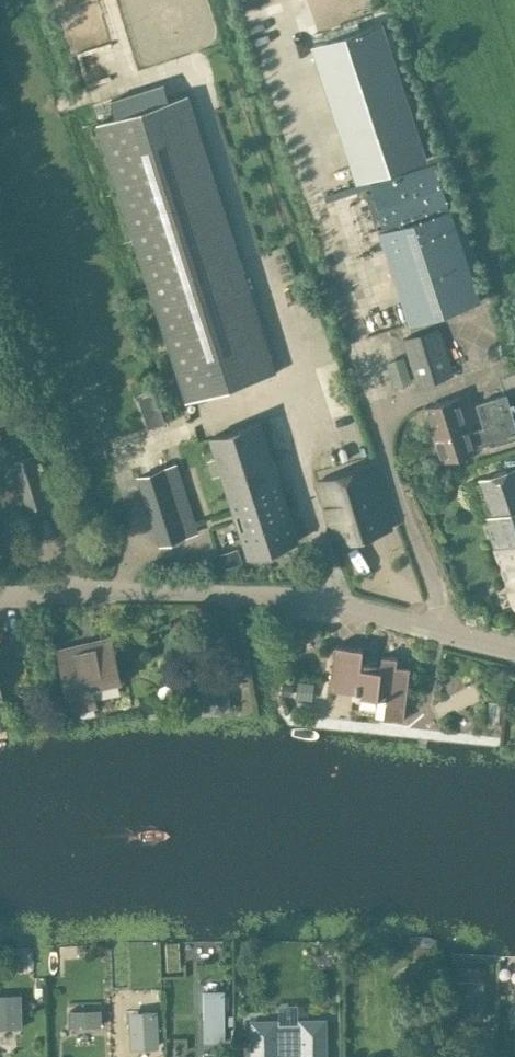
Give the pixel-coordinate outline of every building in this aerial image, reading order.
[(314,46),(313,46),(338,126),(356,182),(427,159),(383,23),(314,46)] [(97,122),(186,400),(278,371),(189,92),(97,122)] [(376,191),(368,193),(376,219),(384,216),(387,227),(450,207),(446,194),(454,191),(450,178),(442,181),(436,162),(421,167),(373,183),(376,191)] [(382,230),(412,323),(482,300),(451,207),(382,230)] [(441,326),(404,338),(418,385),(455,373),(441,326)] [(414,380),(406,355),(387,360),(395,386),(414,380)] [(473,429),(462,395),(425,406),(442,460),(479,448),(478,445),(490,441),(490,444),(514,437),(514,420),(507,393),(477,402),(484,425),(473,429)] [(165,422),(162,412),(160,407),(142,412),(144,418),(147,428),(165,422)] [(211,435),(235,511),(249,555),(299,539),(261,419),(211,435)] [(35,453),(13,459),(27,509),(50,502),(35,453)] [(318,480),(338,544),(392,528),(372,464),(318,480)] [(480,478),(492,515),(486,517),(514,605),(514,466),(480,478)] [(160,545),(186,537),(164,467),(137,475),(160,545)] [(238,548),(221,553),(225,568),(243,563),(238,548)] [(95,686),(123,680),(112,634),(59,647),(74,712),(100,705),(95,686)] [(364,647),(335,643),(330,686),(362,690),(361,695),(379,698),(379,697),(386,698),(384,716),(404,719),(410,666),(397,665),(398,656),(382,654),(381,663),(362,661),(364,647)] [(298,680),(297,697),(314,699),(316,682),(298,680)] [(282,683),(281,694),(292,695),(293,684),(282,683)] [(492,981),(469,981),(468,1019),(491,1019),(492,981)] [(222,995),(201,996),(202,1046),(223,1045),(222,995)] [(102,1008),(68,1009),(69,1026),(103,1025),(102,1008)] [(156,1010),(130,1012),(132,1048),(158,1046),(156,1010)] [(0,1012),(0,1027),(23,1026),(22,1012),(0,1012)] [(292,1056),(327,1056),(326,1019),(304,1020),(304,1024),(291,1025),(292,1056)] [(291,1025),(277,1025),(277,1021),(255,1022),(256,1056),(292,1056),(291,1025)]
